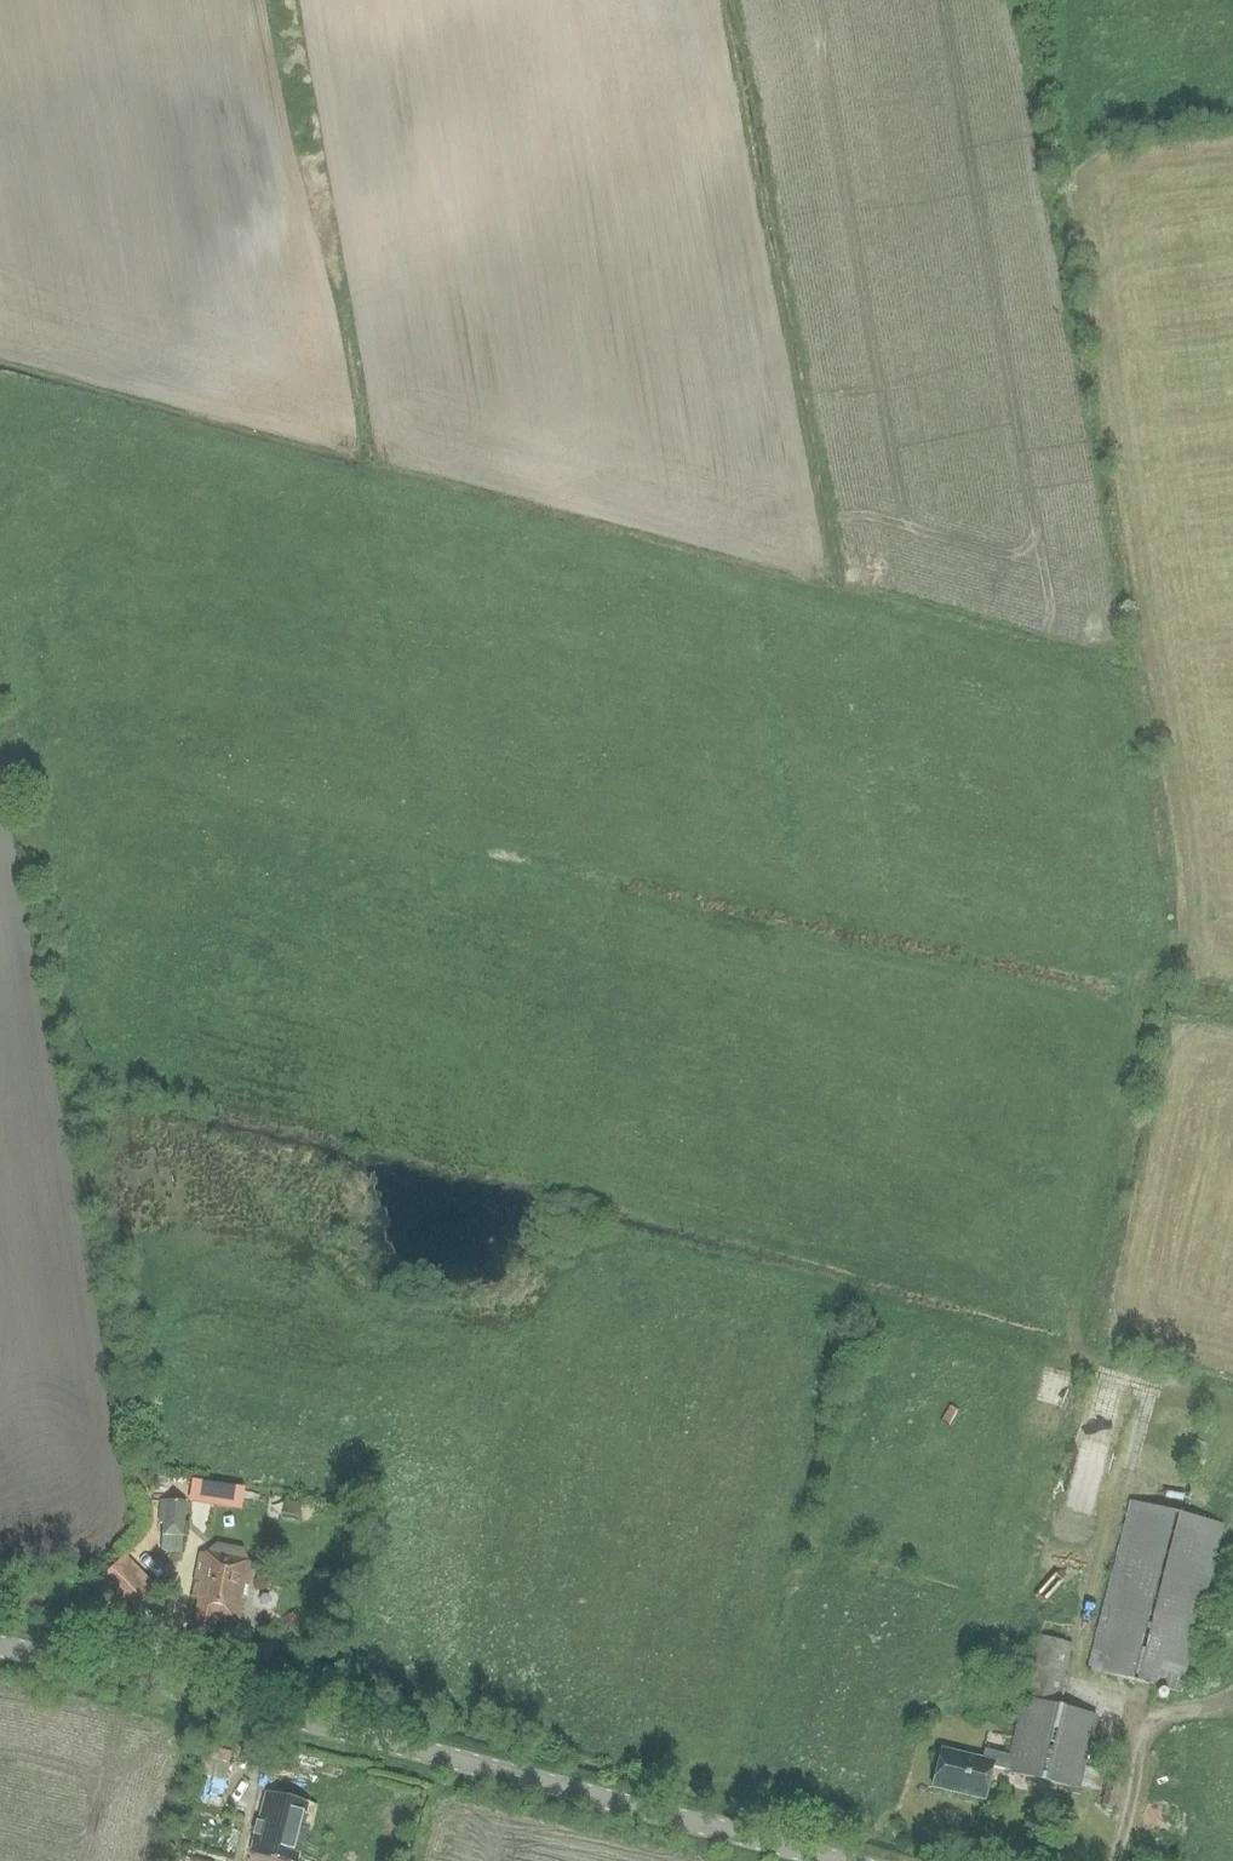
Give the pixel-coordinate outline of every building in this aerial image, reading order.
[(1089,1670),(1181,1693),(1232,1488),(1232,1439),(1153,1418),(1089,1670)] [(1082,1449),(1068,1504),(1099,1512),(1113,1457),(1082,1449)] [(251,1504),(252,1481),(197,1480),(196,1503),(251,1504)] [(181,1555),(182,1537),(184,1537),(186,1502),(163,1500),(161,1524),(163,1525),(163,1535),(160,1535),(159,1553),(181,1555)] [(240,1624),(252,1564),(201,1553),(192,1599),(199,1601),(194,1627),(215,1632),(217,1620),(240,1624)] [(121,1558),(91,1588),(116,1613),(124,1606),(136,1618),(149,1606),(145,1602),(152,1596),(146,1589),(148,1587),(121,1558)] [(1024,1699),(1060,1707),(1067,1675),(1065,1675),(1073,1643),(1039,1635),(1024,1699)] [(1097,1716),(1060,1707),(1024,1699),(1011,1756),(986,1750),(984,1759),(943,1750),(934,1787),(986,1800),(993,1767),(1008,1770),(1007,1772),(1080,1789),(1097,1716)] [(256,1778),(240,1838),(286,1851),(294,1818),(326,1827),(323,1838),(355,1847),(358,1835),(360,1836),(369,1798),(350,1793),(351,1790),(334,1785),(333,1789),(313,1784),(310,1794),(301,1792),(302,1790),(256,1778)]
